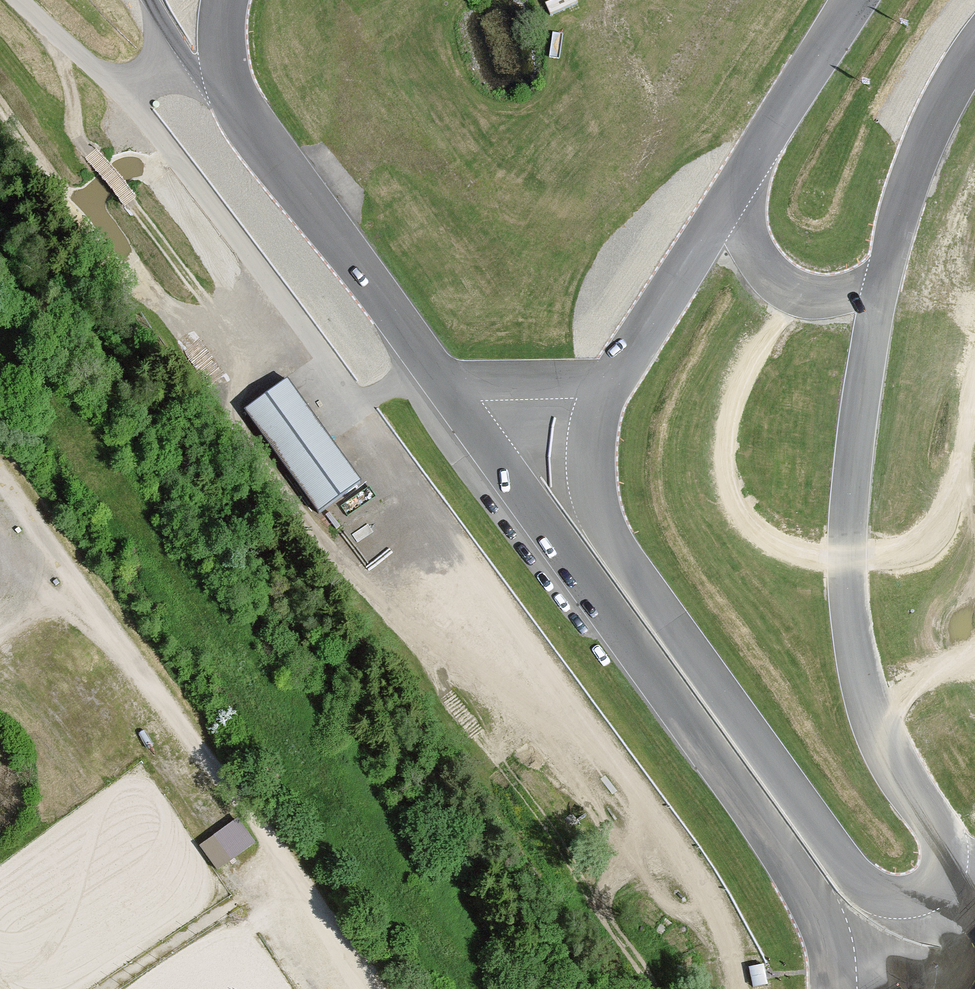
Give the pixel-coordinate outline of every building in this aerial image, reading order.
[(547,5),(553,20),(580,9),(577,0),(561,0),(547,5)] [(253,848),(237,827),(203,851),(219,873),(253,848)] [(761,971),(749,971),(749,988),(761,988),(761,971)]
